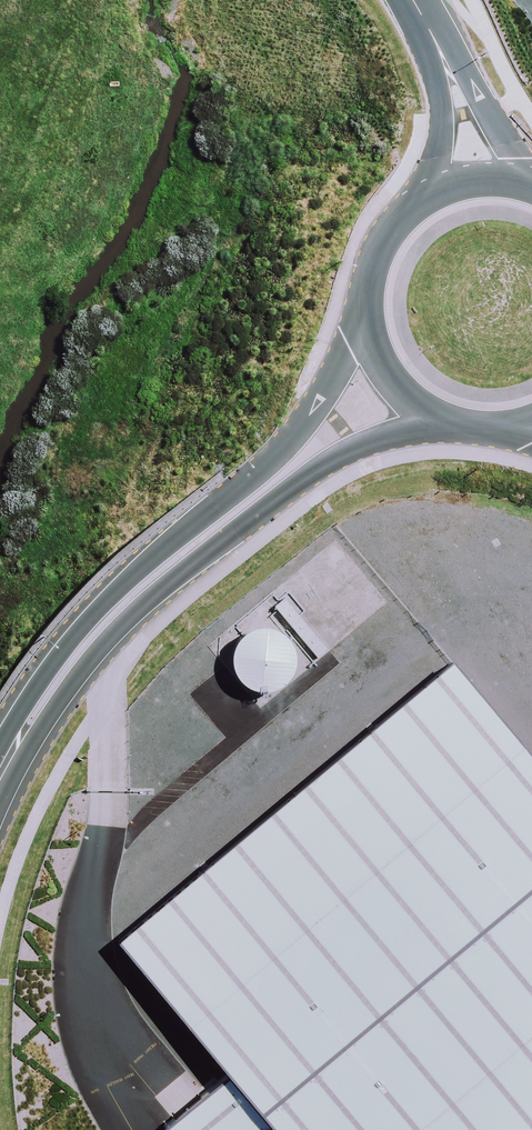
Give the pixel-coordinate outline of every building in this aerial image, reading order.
[(228,655),(228,666),(232,677),(240,685),(250,690),(260,692),(270,690),(280,685),(287,678),(291,669),(293,659),(291,648),(286,639),(278,632),(269,628),(258,627),(247,630),(238,636),(231,645),(228,655)] [(116,941),(223,1068),(150,1129),(151,1129),(531,1129),(531,762),(449,663),(116,941)]
